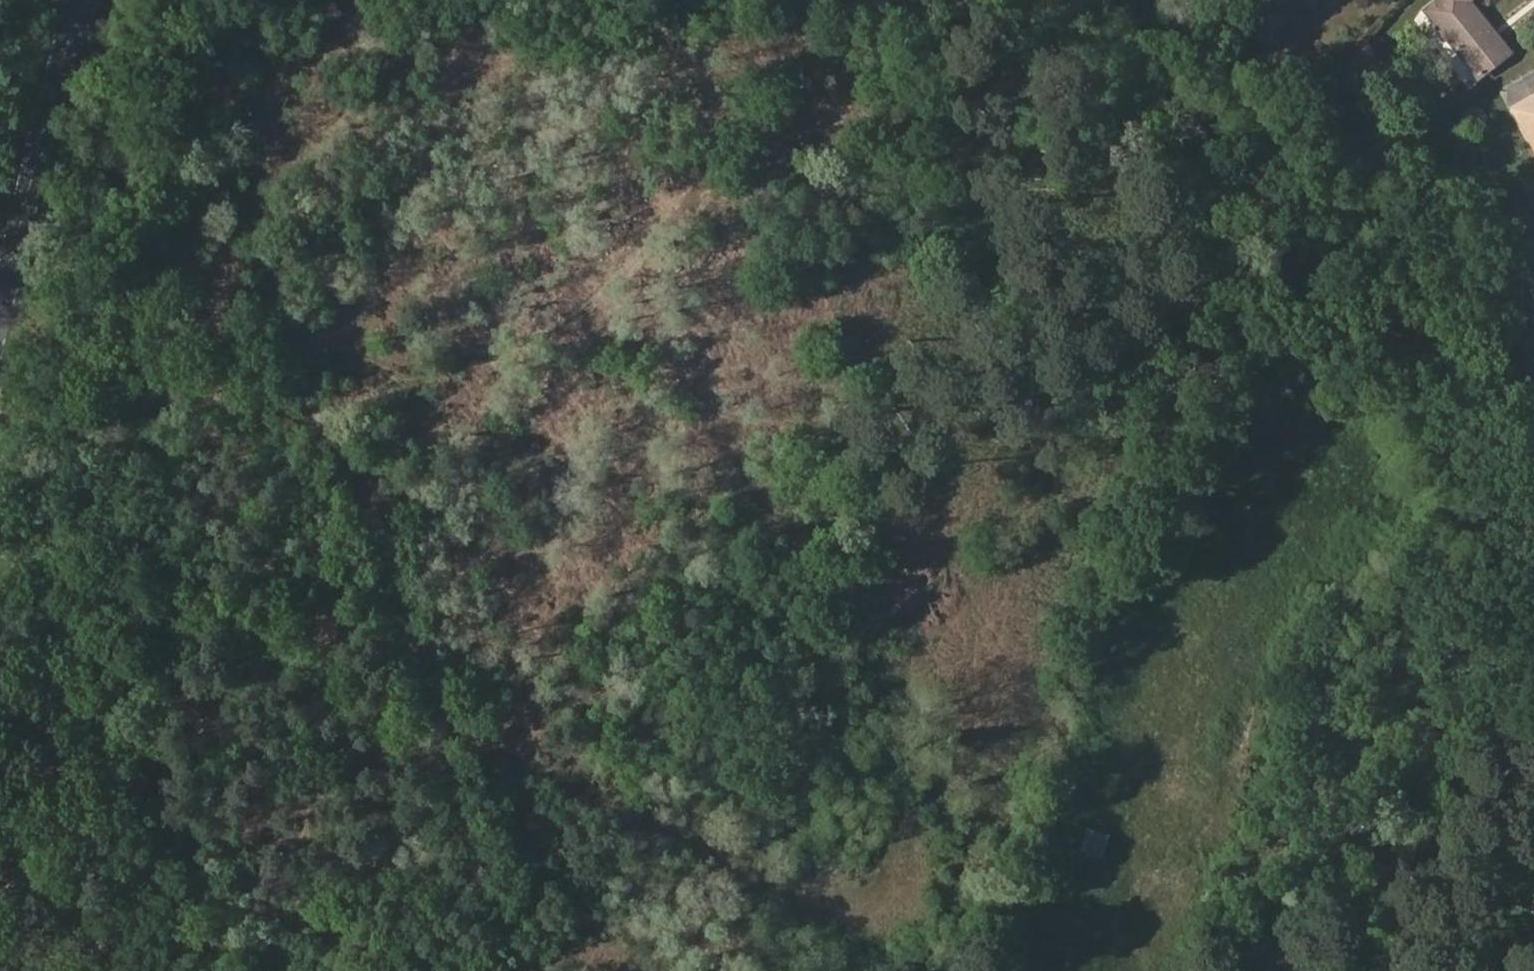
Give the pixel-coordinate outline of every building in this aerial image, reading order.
[(1240,3),(1254,11),(1260,0),(1242,0),(1240,3)] [(1423,9),(1478,77),(1509,51),(1469,0),(1434,0),(1423,9)] [(1511,107),(1533,148),(1533,96),(1511,107)]
